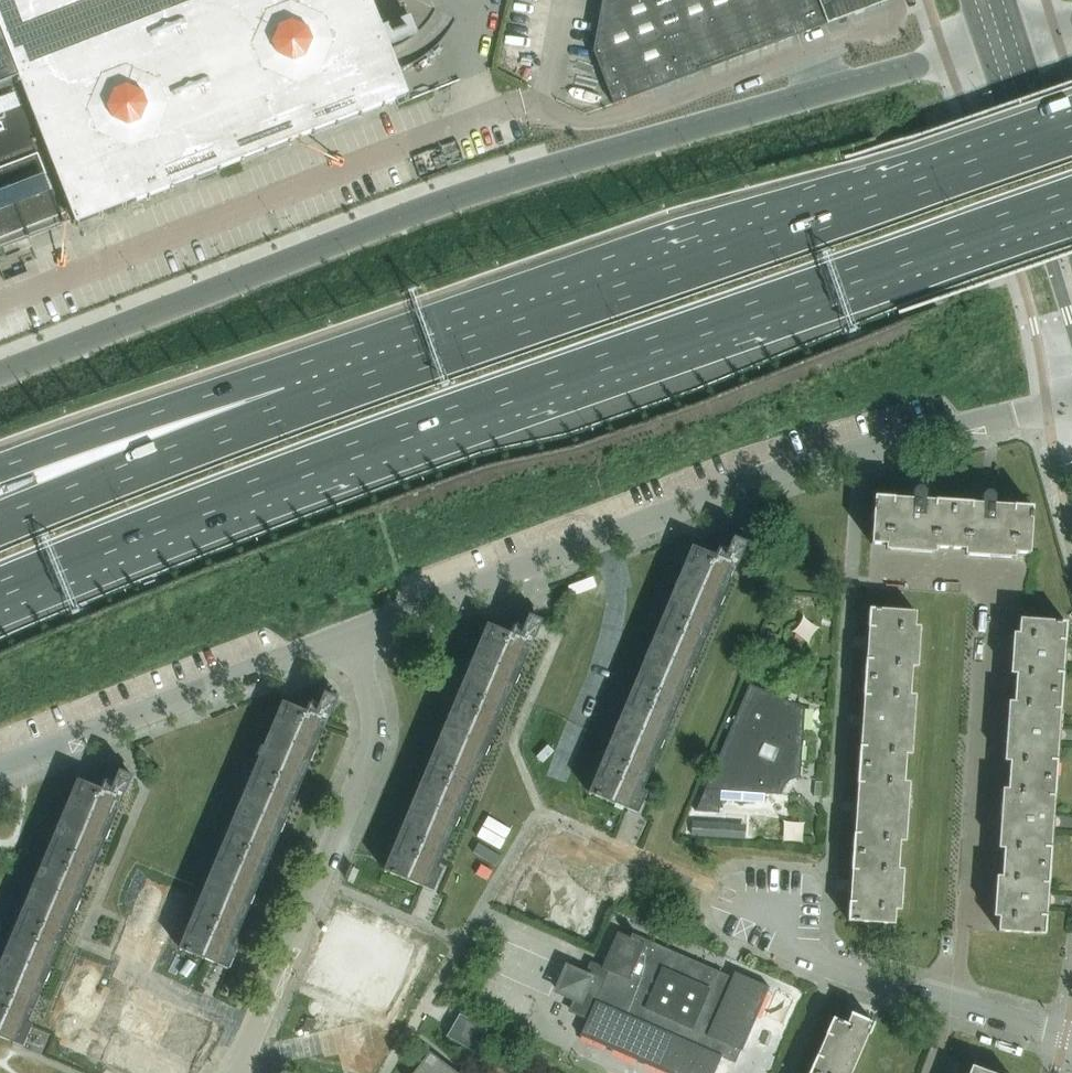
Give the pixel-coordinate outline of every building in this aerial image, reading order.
[(0,33),(0,257),(30,245),(27,236),(70,219),(73,226),(410,95),(372,0),(85,0),(0,33)] [(85,0),(0,0),(0,33),(85,0)] [(602,76),(607,89),(613,104),(629,98),(628,98),(813,28),(813,29),(826,24),(888,1),(887,0),(602,0),(593,50),(602,76)] [(871,544),(950,549),(952,501),(925,500),(926,491),(922,487),(917,487),(913,490),(912,499),(874,496),(871,544)] [(981,503),(952,501),(950,549),(1029,554),(1032,506),(994,504),(994,496),(991,492),(986,491),(982,495),(981,503)] [(691,546),(588,792),(626,809),(638,814),(647,792),(641,789),(644,784),(733,572),(735,565),(736,566),(746,543),(748,539),(735,533),(728,548),(719,544),(715,555),(706,552),(692,546),(691,546)] [(864,686),(910,689),(916,611),(869,608),(864,686)] [(487,623),(383,870),(433,891),(442,869),(437,867),(528,650),(531,643),(532,643),(543,616),(529,610),(523,625),(515,621),(510,633),(487,623)] [(1019,619),(1014,697),(1061,701),(1066,622),(1019,619)] [(798,778),(800,778),(804,708),(749,684),(696,811),(719,813),(720,799),(764,802),(764,793),(781,795),(781,792),(782,790),(783,788),(784,786),(786,784),(787,783),(789,781),(791,780),(793,779),(795,779),(798,778)] [(858,765),(905,768),(910,689),(864,686),(858,765)] [(282,701),(179,948),(228,969),(238,947),(232,944),(326,721),(327,721),(332,710),(337,698),(338,694),(326,688),(325,688),(319,703),(311,700),(306,711),(296,707),(282,701)] [(1014,697),(1009,775),(1055,779),(1061,701),(1014,697)] [(24,1047),(33,1025),(27,1022),(121,798),(122,799),(132,776),(121,771),(121,768),(121,765),(121,764),(125,762),(125,761),(89,774),(90,776),(93,775),(93,778),(93,779),(93,782),(92,785),(77,779),(0,963),(0,1037),(24,1047)] [(853,843),(900,846),(905,768),(858,765),(853,843)] [(1009,775),(1003,854),(1050,857),(1055,779),(1009,775)] [(693,821),(692,837),(735,839),(736,824),(693,821)] [(544,838),(531,868),(555,878),(568,848),(544,838)] [(848,921),(894,924),(900,846),(853,843),(848,921)] [(568,848),(555,878),(560,880),(578,888),(591,857),(568,848)] [(1003,854),(998,931),(1045,934),(1050,857),(1003,854)] [(591,857),(578,888),(587,891),(602,898),(615,867),(591,857)] [(529,872),(516,903),(540,913),(553,883),(529,872)] [(553,883),(540,913),(564,922),(576,892),(553,883)] [(576,892),(564,922),(588,933),(600,902),(576,892)] [(339,915),(327,945),(330,946),(351,955),(363,925),(339,915)] [(363,925),(351,955),(357,958),(374,965),(386,935),(363,925)] [(740,1050),(742,1051),(770,987),(734,971),(732,977),(632,934),(630,937),(617,932),(596,980),(567,967),(557,990),(576,998),(571,1010),(587,1018),(580,1036),(665,1072),(714,1072),(721,1057),(735,1063),(740,1050)] [(386,935),(374,965),(383,969),(398,975),(411,945),(386,935)] [(325,950),(312,980),(336,990),(349,960),(325,950)] [(349,960),(336,990),(359,1000),(372,970),(349,960)] [(372,970),(359,1000),(383,1010),(396,980),(372,970)] [(135,993),(122,1023),(125,1024),(146,1033),(159,1003),(135,993)] [(159,1003),(146,1033),(152,1036),(169,1043),(182,1013),(159,1003)] [(182,1013),(169,1043),(179,1047),(193,1053),(206,1023),(182,1013)] [(868,1034),(869,1034),(874,1024),(852,1013),(846,1024),(833,1018),(809,1072),(851,1072),(868,1034)] [(472,1049),(483,1029),(460,1016),(448,1036),(472,1049)] [(120,1028),(107,1058),(131,1068),(144,1038),(120,1028)] [(131,1068),(143,1072),(157,1072),(167,1048),(144,1038),(131,1068)] [(157,1072),(185,1072),(191,1058),(167,1048),(157,1072)] [(448,1066),(430,1052),(414,1072),(413,1072),(443,1072),(448,1066)]
